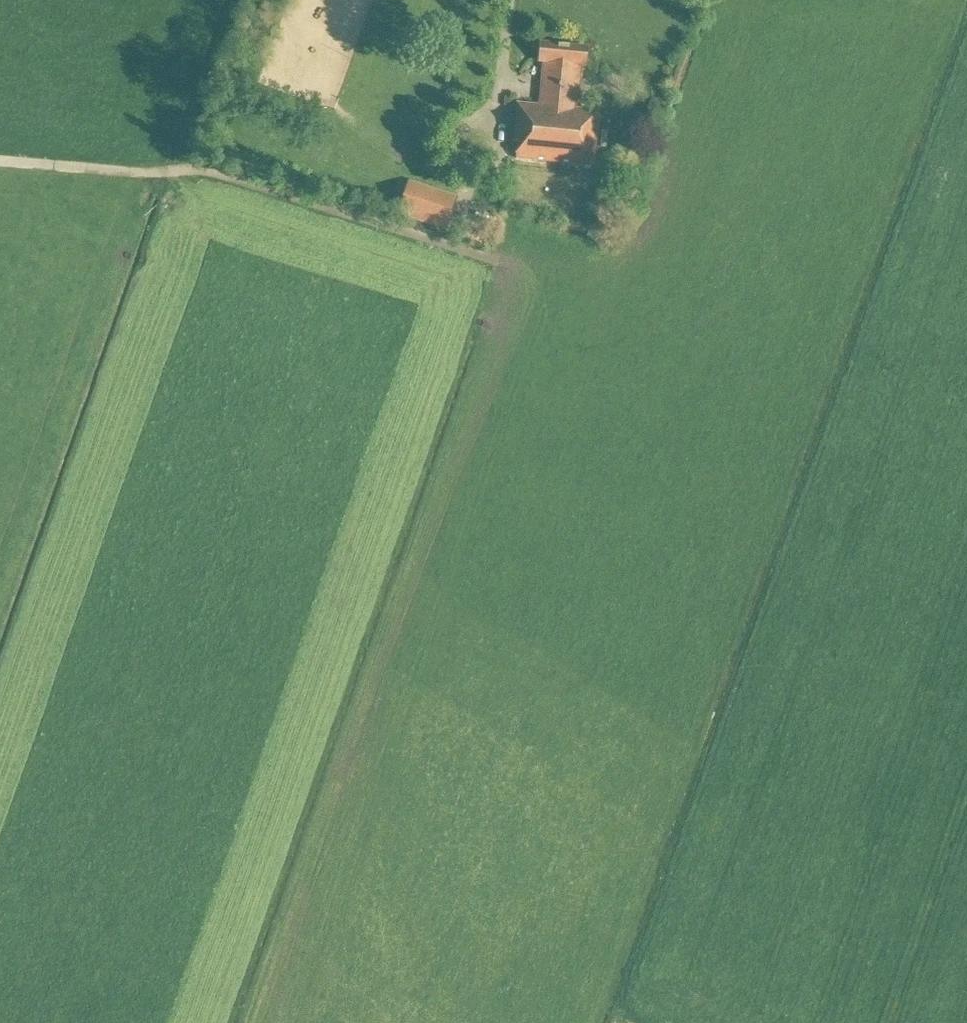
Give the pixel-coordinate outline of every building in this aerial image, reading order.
[(517,104),(513,143),(518,143),(517,159),(594,167),(599,112),(577,110),(581,67),(585,68),(587,48),(540,44),(539,63),(543,63),(539,106),(517,104)] [(397,215),(446,232),(457,198),(407,182),(397,215)]
